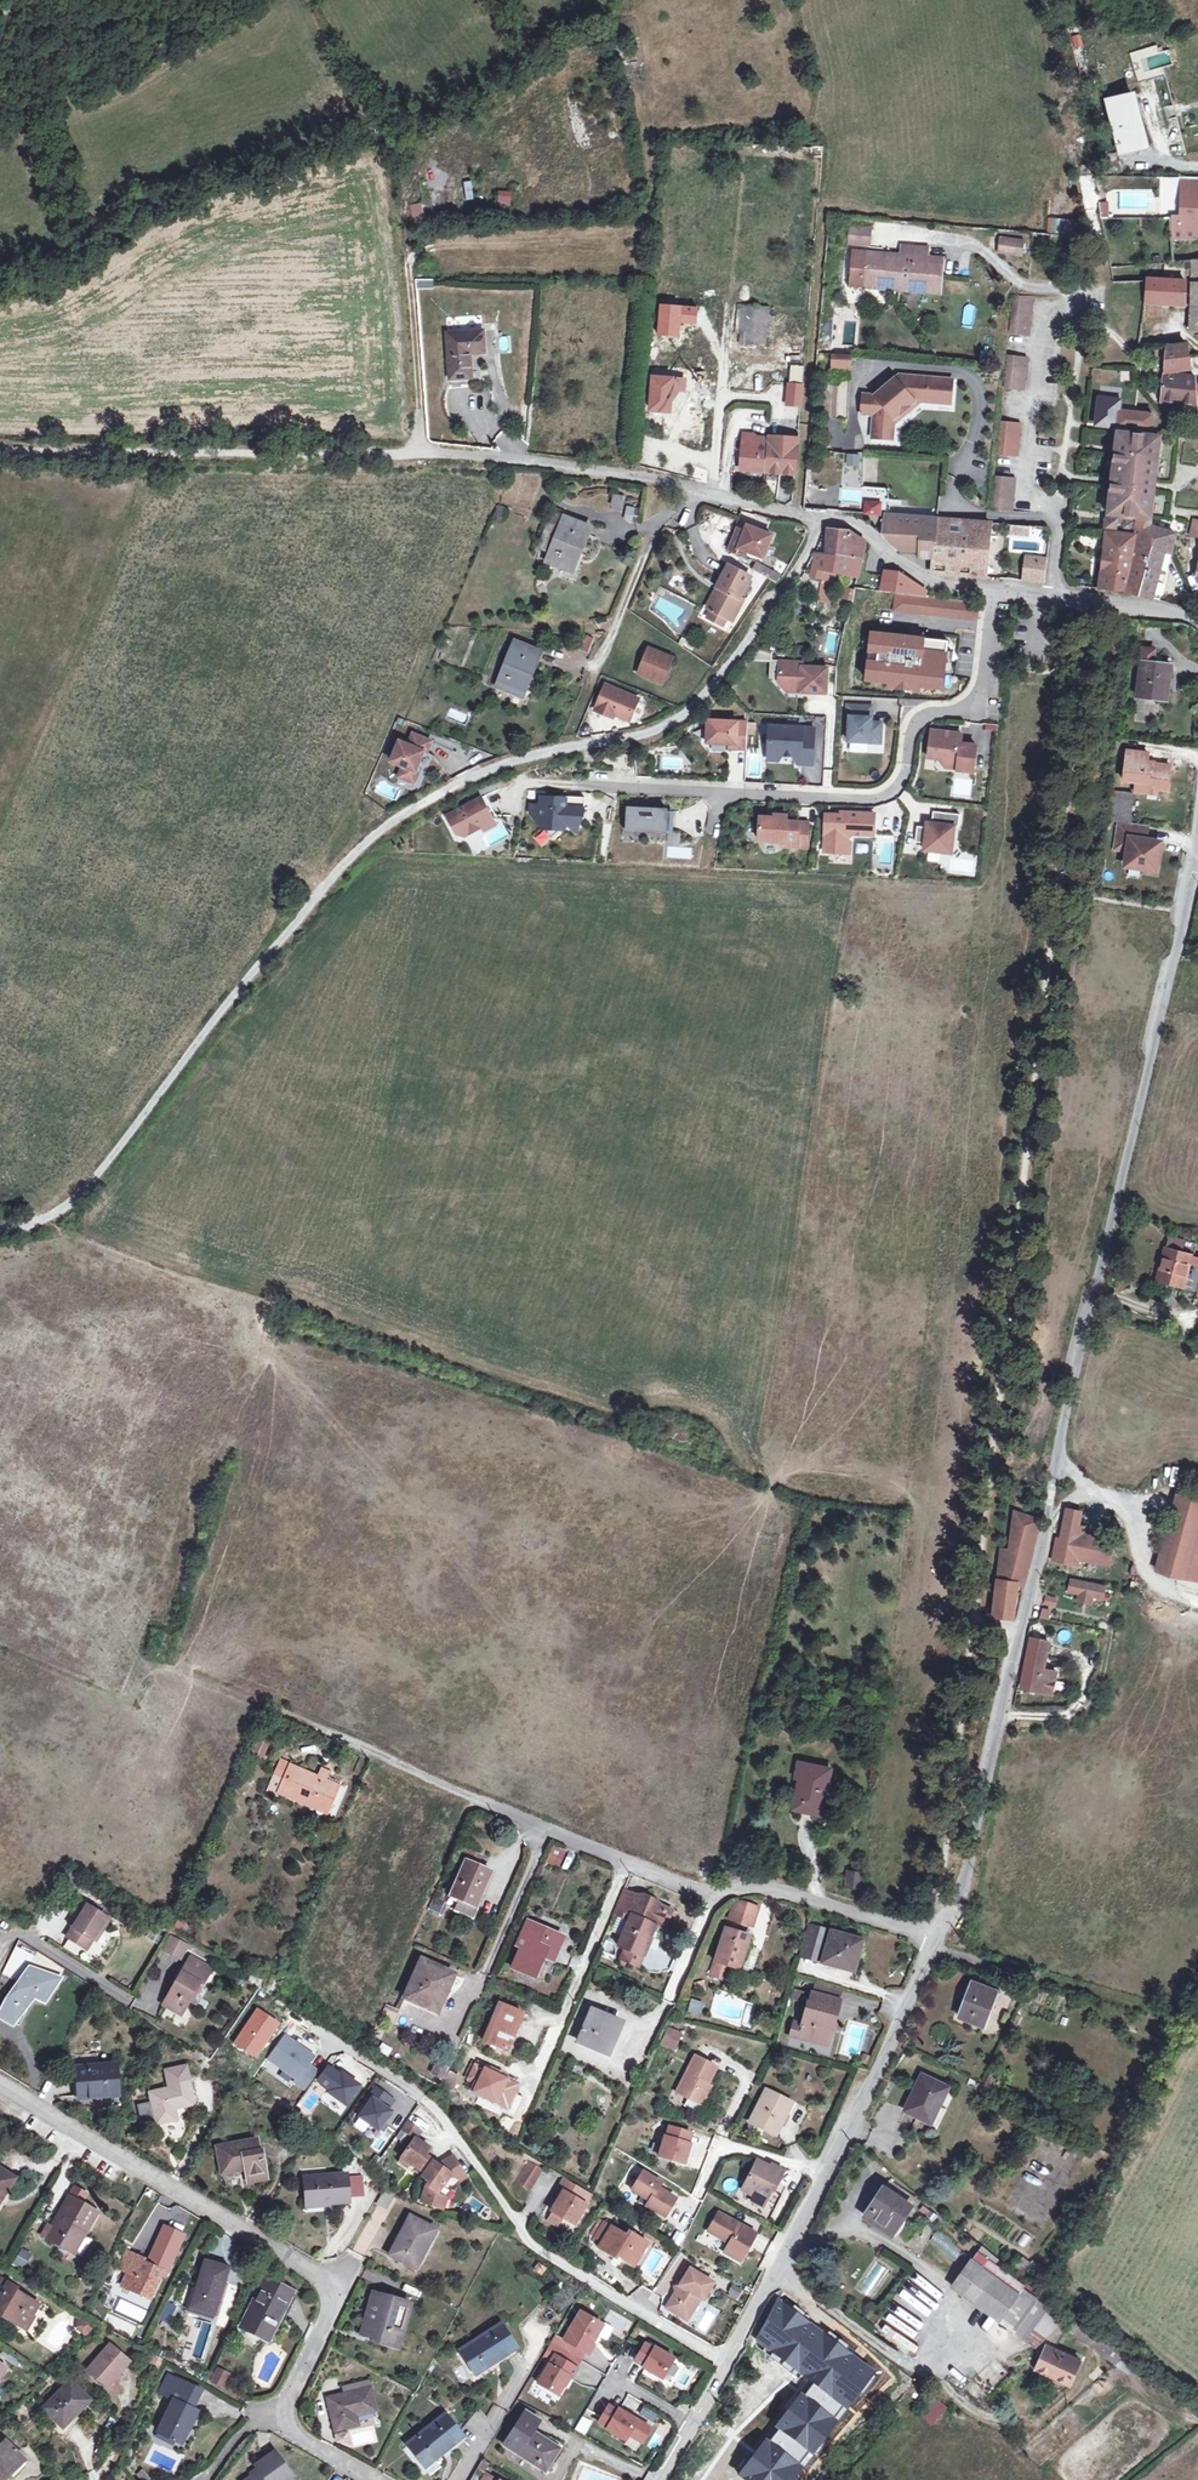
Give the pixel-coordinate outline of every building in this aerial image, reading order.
[(1075,50),(1085,46),(1081,34),(1071,37),(1075,50)] [(1132,94),(1107,101),(1121,150),(1135,147),(1134,144),(1145,141),(1132,94)] [(1171,217),(1171,220),(1173,240),(1197,240),(1197,197),(1183,197),(1183,181),(1162,180),(1162,217),(1171,217)] [(467,201),(475,200),(473,181),(465,182),(467,201)] [(1197,197),(1197,181),(1183,181),(1183,197),(1197,197)] [(510,194),(499,192),(498,203),(509,204),(510,194)] [(414,225),(429,222),(425,203),(410,206),(414,225)] [(155,209),(142,213),(144,224),(158,219),(155,209)] [(872,228),(851,226),(850,244),(871,246),(872,228)] [(1037,242),(1052,243),(1052,236),(1053,233),(1038,232),(1037,235),(1037,242)] [(1026,241),(1001,238),(999,253),(1023,257),(1026,241)] [(921,257),(922,248),(903,246),(903,256),(867,253),(863,287),(926,292),(941,293),(943,259),(928,258),(921,257)] [(1149,282),(1147,304),(1186,306),(1187,280),(1149,278),(1149,282)] [(417,290),(435,290),(435,279),(417,280),(417,290)] [(910,296),(915,309),(924,305),(918,292),(910,296)] [(1030,338),(1034,298),(1015,297),(1011,336),(1030,338)] [(743,304),(737,304),(734,333),(740,333),(743,304)] [(755,305),(743,304),(740,333),(739,342),(752,343),(755,305)] [(974,326),(976,306),(966,305),(964,325),(974,326)] [(468,354),(483,354),(483,333),(449,333),(450,386),(468,386),(468,354)] [(511,337),(501,337),(502,353),(512,353),(511,337)] [(1167,346),(1166,361),(1189,357),(1187,344),(1167,346)] [(848,419),(854,355),(836,354),(830,418),(848,419)] [(1166,361),(1164,373),(1191,370),(1189,357),(1166,361)] [(1006,388),(1025,390),(1028,360),(1009,358),(1008,368),(1006,388)] [(1161,404),(1197,407),(1197,385),(1196,377),(1164,373),(1161,404)] [(876,395),(864,394),(862,413),(874,414),(873,437),(894,438),(895,424),(895,418),(916,401),(922,401),(952,404),(954,379),(900,374),(876,395)] [(786,406),(805,408),(807,385),(788,383),(786,406)] [(895,418),(895,424),(922,401),(916,401),(895,418)] [(1119,428),(1119,432),(1149,435),(1150,430),(1153,431),(1154,414),(1119,411),(1117,428),(1119,428)] [(1022,423),(1003,422),(1000,456),(1018,458),(1022,423)] [(742,468),(766,470),(768,444),(758,443),(758,437),(754,433),(744,431),(742,468)] [(1052,432),(1043,431),(1042,441),(1051,442),(1052,432)] [(1149,435),(1119,432),(1118,434),(1116,451),(1116,456),(1113,478),(1113,483),(1112,489),(1108,515),(1110,516),(1110,519),(1107,519),(1106,529),(1108,529),(1108,533),(1107,533),(1100,589),(1104,589),(1127,591),(1153,598),(1164,552),(1172,553),(1177,534),(1150,526),(1155,486),(1161,436),(1149,435)] [(768,444),(766,470),(794,473),(797,436),(769,435),(768,444)] [(847,487),(861,487),(861,455),(847,454),(847,487)] [(994,512),(1013,513),(1016,480),(997,478),(994,512)] [(863,514),(886,516),(887,516),(888,506),(890,506),(891,491),(864,489),(863,514)] [(614,496),(613,508),(624,508),(625,496),(614,496)] [(624,521),(635,523),(638,508),(627,506),(624,521)] [(505,521),(509,510),(500,507),(495,517),(505,521)] [(549,552),(564,515),(553,510),(538,548),(549,552)] [(899,548),(920,550),(923,519),(887,516),(886,516),(884,534),(891,537),(891,542),(899,548)] [(578,550),(583,552),(593,527),(567,517),(549,561),(571,569),(578,550)] [(923,519),(920,550),(934,551),(937,520),(923,519)] [(937,520),(934,551),(932,574),(986,577),(990,524),(989,524),(939,520),(937,520)] [(747,532),(738,529),(731,550),(741,554),(742,550),(766,558),(774,535),(758,529),(757,531),(753,530),(754,528),(749,526),(747,532)] [(1015,526),(1014,536),(1030,537),(1031,527),(1015,526)] [(826,557),(863,561),(867,544),(851,531),(829,530),(828,546),(820,544),(814,555),(819,556),(826,557)] [(575,571),(583,552),(578,550),(571,569),(575,571)] [(1172,553),(1164,552),(1153,598),(1160,600),(1172,553)] [(824,568),(826,557),(819,556),(817,567),(824,568)] [(1047,558),(1028,556),(1025,581),(1044,583),(1047,558)] [(863,561),(826,557),(824,568),(824,570),(859,577),(863,561)] [(778,582),(782,574),(760,562),(756,570),(778,582)] [(724,590),(713,610),(729,618),(735,621),(746,601),(742,599),(753,577),(731,565),(719,587),(724,590)] [(883,591),(924,596),(925,590),(903,574),(886,572),(883,591)] [(846,587),(843,600),(854,602),(857,590),(846,587)] [(977,603),(904,595),(902,612),(967,619),(968,613),(976,614),(977,603)] [(729,618),(713,610),(709,618),(725,627),(729,618)] [(590,652),(596,639),(589,635),(583,649),(590,652)] [(944,650),(945,641),(920,639),(920,641),(895,640),(895,638),(869,636),(866,684),(887,685),(921,687),(942,688),(943,670),(944,650)] [(528,675),(532,677),(542,652),(517,642),(499,685),(520,694),(528,675)] [(651,648),(644,667),(668,676),(675,657),(651,648)] [(1150,692),(1168,694),(1172,665),(1153,663),(1155,652),(1144,650),(1138,697),(1149,699),(1150,692)] [(827,694),(830,668),(805,665),(806,661),(783,658),(781,678),(786,684),(802,687),(801,690),(827,694)] [(668,676),(644,667),(642,674),(666,683),(668,676)] [(525,695),(532,677),(528,675),(520,694),(525,695)] [(633,722),(642,700),(608,686),(597,712),(616,720),(617,716),(633,722)] [(1168,701),(1168,694),(1150,692),(1149,699),(1168,701)] [(880,711),(855,707),(853,719),(856,719),(853,744),(885,748),(888,728),(878,726),(880,711)] [(747,750),(748,723),(708,721),(707,738),(713,744),(737,745),(736,750),(747,750)] [(815,729),(770,727),(769,755),(801,757),(801,765),(813,766),(815,729)] [(932,731),(929,759),(947,761),(946,768),(958,770),(957,771),(974,773),(977,746),(961,744),(962,739),(952,738),(953,734),(932,731)] [(427,751),(430,752),(435,741),(416,734),(412,744),(403,741),(395,761),(407,766),(402,777),(418,783),(422,772),(419,771),(427,751)] [(1149,754),(1127,751),(1124,781),(1136,783),(1135,792),(1147,794),(1148,788),(1158,790),(1167,791),(1170,766),(1147,763),(1149,754)] [(1110,793),(1107,820),(1116,821),(1119,794),(1110,793)] [(1116,821),(1130,823),(1133,796),(1119,794),(1116,821)] [(482,799),(493,819),(497,817),(486,797),(482,799)] [(584,820),(585,798),(566,797),(566,800),(541,799),(541,807),(537,807),(536,820),(544,829),(545,829),(562,830),(563,830),(567,826),(574,820),(584,820)] [(493,819),(482,799),(448,817),(458,835),(466,838),(482,829),(483,825),(493,819)] [(627,807),(626,829),(670,831),(671,812),(665,812),(665,807),(646,806),(645,811),(639,811),(639,808),(627,807)] [(842,816),(826,815),(824,853),(842,854),(843,842),(848,842),(849,835),(874,836),(875,815),(842,813),(842,816)] [(927,828),(918,827),(916,843),(925,844),(924,851),(942,853),(943,844),(953,845),(955,827),(959,828),(960,816),(934,813),(932,824),(927,828)] [(798,848),(800,823),(787,822),(787,816),(775,816),(775,819),(761,818),(759,841),(786,843),(785,847),(798,848)] [(497,826),(493,819),(483,825),(487,831),(497,826)] [(574,820),(567,826),(576,836),(584,820),(574,820)] [(800,823),(798,848),(807,848),(808,823),(800,823)] [(1159,860),(1161,842),(1147,840),(1141,839),(1143,826),(1119,823),(1116,843),(1130,845),(1127,865),(1151,869),(1153,859),(1159,860)] [(562,830),(545,829),(553,838),(562,830)] [(943,844),(942,853),(952,855),(953,845),(943,844)] [(297,897),(288,909),(294,915),(304,903),(297,897)] [(1184,1287),(1185,1282),(1197,1285),(1197,1258),(1168,1250),(1160,1281),(1184,1287)] [(1184,1287),(1183,1291),(1197,1295),(1197,1294),(1197,1285),(1185,1282),(1184,1287)] [(1174,1512),(1170,1526),(1158,1570),(1187,1578),(1197,1581),(1197,1501),(1178,1496),(1174,1512)] [(1080,1514),(1066,1512),(1062,1543),(1058,1542),(1055,1563),(1078,1566),(1079,1560),(1110,1565),(1113,1545),(1101,1544),(1102,1539),(1082,1536),(1077,1535),(1078,1528),(1080,1514)] [(1019,1584),(1024,1584),(1040,1521),(1037,1521),(1017,1515),(1012,1552),(1002,1551),(995,1617),(1015,1620),(1019,1584)] [(1072,1581),(1070,1593),(1103,1600),(1105,1589),(1072,1581)] [(1055,1607),(1057,1597),(1043,1595),(1041,1605),(1055,1607)] [(167,1637),(155,1631),(147,1650),(160,1655),(167,1637)] [(1033,1640),(1026,1674),(1043,1678),(1045,1670),(1051,1644),(1033,1640)] [(1058,1673),(1045,1670),(1043,1678),(1026,1674),(1023,1688),(1053,1695),(1058,1673)] [(254,1749),(264,1753),(268,1746),(258,1741),(254,1749)] [(263,1758),(264,1753),(254,1749),(252,1753),(263,1758)] [(279,1793),(315,1809),(317,1804),(331,1809),(339,1790),(325,1784),(327,1779),(331,1771),(322,1767),(319,1775),(282,1759),(268,1791),(277,1795),(279,1793)] [(796,1778),(801,1779),(794,1810),(823,1816),(833,1769),(799,1762),(796,1778)] [(341,1785),(327,1779),(325,1784),(339,1790),(341,1785)] [(317,1804),(315,1809),(328,1814),(331,1809),(317,1804)] [(565,1851),(555,1847),(549,1862),(558,1866),(565,1851)] [(566,1851),(560,1866),(566,1868),(572,1853),(566,1851)] [(460,1900),(458,1906),(456,1910),(475,1919),(480,1907),(477,1906),(492,1872),(467,1861),(451,1896),(460,1900)] [(60,1879),(70,1886),(76,1877),(66,1870),(60,1879)] [(863,1874),(854,1873),(853,1886),(862,1887),(863,1874)] [(670,1911),(624,1891),(614,1913),(631,1921),(619,1946),(645,1957),(649,1948),(653,1949),(662,1928),(670,1911)] [(449,1902),(458,1906),(460,1900),(451,1896),(449,1902)] [(445,1904),(434,1899),(430,1909),(441,1914),(445,1904)] [(740,1903),(733,1905),(731,1912),(754,1920),(758,1908),(740,1903)] [(104,1904),(99,1912),(110,1919),(115,1911),(104,1904)] [(110,1919),(99,1912),(88,1905),(67,1937),(87,1949),(92,1942),(100,1927),(104,1929),(110,1919)] [(675,1913),(670,1911),(662,1928),(668,1930),(675,1913)] [(754,1920),(731,1912),(728,1921),(752,1928),(754,1920)] [(618,1932),(622,1918),(615,1916),(611,1930),(618,1932)] [(528,1937),(524,1947),(515,1968),(535,1977),(544,1957),(548,1947),(542,1944),(548,1931),(528,1923),(523,1935),(528,1937)] [(822,1963),(850,1971),(855,1952),(859,1954),(863,1941),(810,1926),(805,1945),(826,1951),(822,1963)] [(95,1944),(104,1929),(100,1927),(92,1942),(95,1944)] [(747,1948),(751,1936),(746,1934),(726,1928),(710,1976),(723,1980),(727,1966),(740,1970),(740,1969),(747,1948)] [(548,1930),(548,1931),(542,1944),(548,1947),(544,1957),(553,1961),(563,1936),(548,1930)] [(519,1945),(524,1947),(528,1937),(523,1935),(519,1945)] [(188,1946),(172,1937),(165,1950),(181,1959),(188,1946)] [(855,1952),(850,1971),(858,1974),(867,1942),(863,1941),(859,1954),(855,1952)] [(801,1957),(822,1963),(826,1951),(805,1945),(801,1957)] [(760,1952),(747,1948),(740,1969),(753,1973),(760,1952)] [(23,1989),(36,1963),(15,1951),(1,1978),(19,1987),(23,1989)] [(54,1994),(67,1970),(41,1954),(36,1963),(23,1989),(19,1987),(11,2003),(8,2001),(0,2015),(0,2017),(14,2025),(22,2010),(25,2011),(31,1999),(34,2000),(35,1997),(45,2002),(50,1992),(54,1994)] [(192,1956),(190,1960),(211,1972),(213,1968),(192,1956)] [(405,1996),(433,2010),(440,1995),(443,1997),(447,1987),(451,1988),(457,1975),(421,1959),(405,1996)] [(211,1972),(190,1960),(175,1986),(170,1995),(164,2005),(182,2016),(190,2001),(199,1984),(203,1986),(211,1972)] [(272,1984),(278,1987),(282,1978),(276,1975),(272,1984)] [(970,1990),(960,2018),(984,2027),(998,1992),(973,1982),(970,1990)] [(175,1986),(172,1984),(167,1993),(170,1995),(175,1986)] [(193,2003),(203,1986),(199,1984),(190,2001),(193,2003)] [(801,2000),(808,2002),(810,2003),(812,1994),(804,1991),(801,2000)] [(49,2004),(54,1994),(50,1992),(45,2002),(49,2004)] [(804,2026),(800,2039),(826,2047),(831,2033),(828,2032),(832,2023),(834,2023),(840,2002),(812,1994),(810,2003),(808,2002),(801,2026),(804,2026)] [(440,1995),(433,2010),(440,2013),(447,1998),(443,1997),(440,1995)] [(704,2004),(692,2001),(689,2012),(701,2015),(704,2004)] [(523,2013),(501,2003),(485,2041),(507,2051),(523,2013)] [(579,2042),(590,2047),(591,2044),(608,2051),(620,2022),(593,2011),(579,2042)] [(789,2036),(800,2039),(804,2026),(801,2026),(793,2023),(789,2036)] [(682,2036),(670,2031),(664,2045),(675,2050),(682,2036)] [(285,2037),(269,2060),(297,2080),(295,2082),(305,2089),(317,2072),(308,2066),(313,2058),(285,2037)] [(717,2067),(696,2056),(677,2092),(703,2105),(712,2088),(708,2086),(713,2077),(717,2067)] [(176,2109),(196,2104),(187,2066),(167,2071),(171,2088),(152,2093),(153,2102),(142,2104),(146,2126),(178,2119),(176,2109)] [(445,2070),(437,2066),(432,2077),(441,2081),(445,2070)] [(339,2076),(328,2068),(318,2082),(329,2090),(327,2093),(345,2106),(359,2087),(341,2074),(339,2076)] [(460,2078),(450,2072),(444,2082),(454,2089),(460,2078)] [(121,2099),(119,2073),(80,2076),(81,2102),(121,2099)] [(991,2073),(987,2082),(996,2087),(1001,2077),(991,2073)] [(924,2075),(907,2111),(912,2113),(932,2122),(949,2087),(924,2075)] [(394,2102),(376,2089),(369,2098),(372,2099),(358,2118),(377,2131),(391,2113),(388,2110),(394,2102)] [(793,2104),(767,2091),(751,2123),(777,2136),(784,2121),(793,2104)] [(401,2131),(415,2140),(417,2141),(422,2133),(407,2123),(401,2131)] [(693,2134),(670,2128),(668,2138),(666,2137),(661,2157),(686,2164),(690,2151),(691,2145),(690,2144),(693,2134)] [(261,2159),(258,2140),(219,2147),(224,2174),(247,2170),(249,2183),(268,2179),(264,2158),(261,2159)] [(412,2166),(425,2175),(429,2169),(424,2166),(428,2159),(426,2158),(431,2150),(417,2141),(415,2140),(402,2160),(412,2166)] [(441,2168),(452,2175),(452,2176),(461,2182),(467,2177),(459,2166),(453,2157),(444,2163),(441,2168)] [(424,2166),(429,2169),(433,2162),(428,2159),(424,2166)] [(773,2166),(760,2159),(745,2189),(757,2195),(769,2201),(776,2184),(779,2185),(783,2177),(786,2169),(775,2163),(773,2166)] [(409,2171),(412,2166),(402,2160),(399,2164),(409,2171)] [(429,2169),(425,2175),(423,2179),(430,2184),(428,2189),(439,2195),(445,2186),(452,2176),(452,2175),(441,2168),(433,2162),(429,2169)] [(17,2179),(19,2176),(0,2164),(0,2169),(17,2179)] [(550,2172),(543,2168),(531,2188),(538,2193),(550,2172)] [(0,2169),(0,2205),(17,2179),(0,2169)] [(645,2173),(634,2191),(651,2201),(648,2207),(667,2218),(674,2205),(678,2200),(660,2189),(663,2184),(645,2173)] [(348,2178),(347,2175),(306,2179),(308,2205),(350,2201),(349,2197),(366,2195),(364,2177),(348,2178)] [(889,2181),(885,2187),(913,2205),(917,2199),(889,2181)] [(913,2205),(885,2187),(866,2217),(893,2235),(913,2205)] [(560,2200),(556,2206),(555,2208),(553,2211),(564,2218),(576,2225),(588,2205),(559,2188),(554,2197),(560,2200)] [(75,2189),(70,2197),(81,2203),(85,2195),(75,2189)] [(439,2195),(428,2189),(423,2203),(444,2210),(439,2195)] [(376,2202),(391,2209),(396,2197),(382,2190),(376,2202)] [(769,2201),(757,2195),(754,2200),(766,2206),(769,2201)] [(52,2228),(48,2226),(43,2236),(74,2254),(98,2213),(81,2203),(70,2197),(52,2228)] [(930,2218),(934,2212),(923,2205),(919,2211),(930,2218)] [(564,2218),(553,2211),(548,2220),(559,2227),(564,2218)] [(755,2233),(721,2213),(710,2231),(731,2244),(725,2253),(741,2262),(752,2244),(749,2242),(752,2238),(755,2233)] [(437,2230),(411,2217),(391,2255),(416,2269),(437,2230)] [(598,2240),(604,2244),(613,2229),(607,2225),(598,2240)] [(613,2229),(604,2244),(600,2250),(617,2260),(619,2256),(635,2266),(648,2244),(632,2234),(629,2238),(613,2229)] [(937,2233),(932,2240),(945,2248),(949,2241),(937,2233)] [(32,2255),(27,2252),(20,2263),(26,2266),(32,2255)] [(122,2269),(131,2273),(138,2257),(130,2253),(122,2269)] [(124,2287),(144,2296),(147,2289),(155,2292),(164,2272),(145,2263),(146,2261),(138,2257),(131,2273),(124,2287)] [(1024,2258),(1015,2271),(1023,2277),(1032,2264),(1024,2258)] [(1035,2327),(1050,2306),(1024,2289),(1026,2286),(990,2259),(983,2268),(972,2260),(953,2288),(1026,2339),(1035,2327)] [(230,2268),(206,2261),(191,2308),(215,2315),(230,2268)] [(669,2308),(679,2314),(681,2312),(691,2318),(702,2300),(705,2302),(716,2284),(693,2270),(682,2287),(678,2288),(679,2292),(674,2300),(669,2308)] [(1,2278),(0,2280),(0,2309),(5,2312),(3,2317),(22,2328),(30,2313),(33,2315),(38,2306),(14,2292),(17,2288),(1,2278)] [(259,2300),(258,2299),(244,2326),(269,2339),(292,2293),(269,2281),(259,2300)] [(730,2283),(727,2296),(738,2298),(741,2286),(730,2283)] [(147,2289),(144,2296),(152,2299),(155,2292),(147,2289)] [(384,2340),(383,2344),(382,2347),(388,2349),(389,2346),(399,2348),(411,2304),(375,2294),(363,2334),(378,2338),(384,2340)] [(1061,2323),(1050,2306),(1035,2327),(1048,2336),(1061,2323)] [(566,2339),(590,2354),(596,2345),(594,2344),(605,2325),(582,2311),(566,2339)] [(681,2312),(679,2314),(689,2321),(691,2318),(681,2312)] [(30,2313),(22,2328),(28,2331),(37,2317),(33,2315),(30,2313)] [(808,2317),(785,2345),(801,2359),(824,2331),(808,2317)] [(92,2328),(80,2320),(78,2322),(77,2330),(87,2336),(92,2328)] [(519,2353),(501,2325),(461,2350),(477,2374),(506,2355),(509,2360),(519,2353)] [(104,2386),(114,2375),(116,2377),(130,2361),(110,2344),(87,2370),(104,2386)] [(645,2367),(664,2379),(676,2359),(657,2347),(656,2349),(647,2344),(637,2361),(646,2366),(645,2367)] [(1053,2371),(1051,2376),(1071,2385),(1081,2361),(1048,2346),(1040,2365),(1053,2371)] [(157,2367),(161,2359),(153,2354),(149,2362),(157,2367)] [(556,2355),(540,2383),(560,2395),(571,2377),(573,2378),(579,2369),(556,2355)] [(1037,2370),(1051,2376),(1053,2371),(1040,2365),(1037,2370)] [(219,2369),(212,2382),(220,2387),(227,2373),(219,2369)] [(176,2442),(179,2443),(185,2432),(188,2433),(199,2412),(195,2410),(200,2399),(176,2387),(179,2381),(169,2376),(160,2393),(168,2397),(168,2398),(174,2401),(158,2432),(176,2442)] [(88,2396),(71,2380),(44,2408),(64,2428),(74,2419),(69,2415),(88,2396)] [(344,2387),(345,2395),(371,2388),(370,2382),(344,2387)] [(530,2393),(553,2405),(558,2396),(536,2383),(530,2393)] [(371,2388),(345,2395),(328,2398),(336,2432),(360,2426),(358,2416),(378,2411),(373,2388),(371,2388)] [(916,2413),(930,2425),(947,2407),(933,2394),(916,2413)] [(608,2429),(628,2440),(639,2420),(620,2409),(619,2411),(611,2406),(601,2422),(609,2428),(608,2429)] [(539,2421),(525,2412),(504,2445),(546,2472),(552,2462),(560,2466),(566,2456),(567,2453),(567,2452),(566,2450),(565,2448),(562,2446),(550,2437),(547,2441),(533,2432),(539,2421)] [(409,2444),(426,2467),(454,2444),(457,2449),(467,2442),(446,2415),(409,2444)] [(574,2429),(584,2436),(593,2422),(582,2415),(574,2429)] [(174,2447),(176,2442),(158,2432),(156,2437),(174,2447)] [(185,2432),(179,2443),(183,2445),(188,2433),(185,2432)] [(348,2434),(340,2435),(342,2443),(350,2446),(348,2434)] [(26,2460),(8,2442),(0,2449),(0,2479),(6,2479),(10,2476),(26,2460)] [(264,2456),(266,2459),(276,2452),(274,2449),(264,2456)] [(293,2476),(276,2452),(266,2459),(257,2466),(260,2471),(253,2476),(248,2479),(288,2479),(293,2476)] [(484,2459),(479,2467),(484,2471),(489,2462),(484,2459)] [(30,2464),(26,2460),(10,2476),(14,2479),(30,2464)] [(250,2471),(253,2476),(260,2471),(257,2466),(250,2471)]
